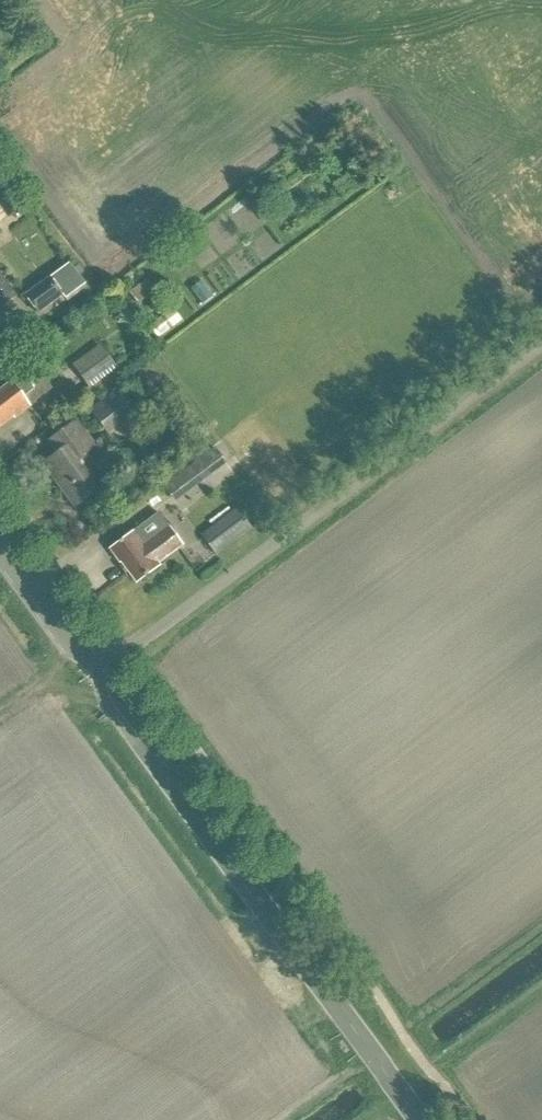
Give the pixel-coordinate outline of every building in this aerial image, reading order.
[(49,277),(23,296),(37,315),(62,296),(64,299),(84,284),(69,264),(50,278),(49,277)] [(17,296),(0,274),(0,309),(17,296)] [(145,281),(129,293),(137,303),(153,291),(145,281)] [(157,339),(181,322),(172,309),(148,327),(157,339)] [(100,345),(73,365),(89,388),(117,368),(100,345)] [(0,392),(0,426),(11,417),(13,420),(60,385),(42,361),(22,376),(0,392)] [(89,412),(106,436),(135,414),(116,392),(89,412)] [(43,465),(74,508),(106,485),(86,456),(91,452),(73,427),(48,445),(56,456),(43,465)] [(226,464),(213,447),(161,486),(174,503),(226,464)] [(201,536),(216,556),(252,529),(236,509),(201,536)] [(157,516),(109,550),(120,565),(121,564),(136,585),(159,568),(158,565),(181,549),(157,516)]
